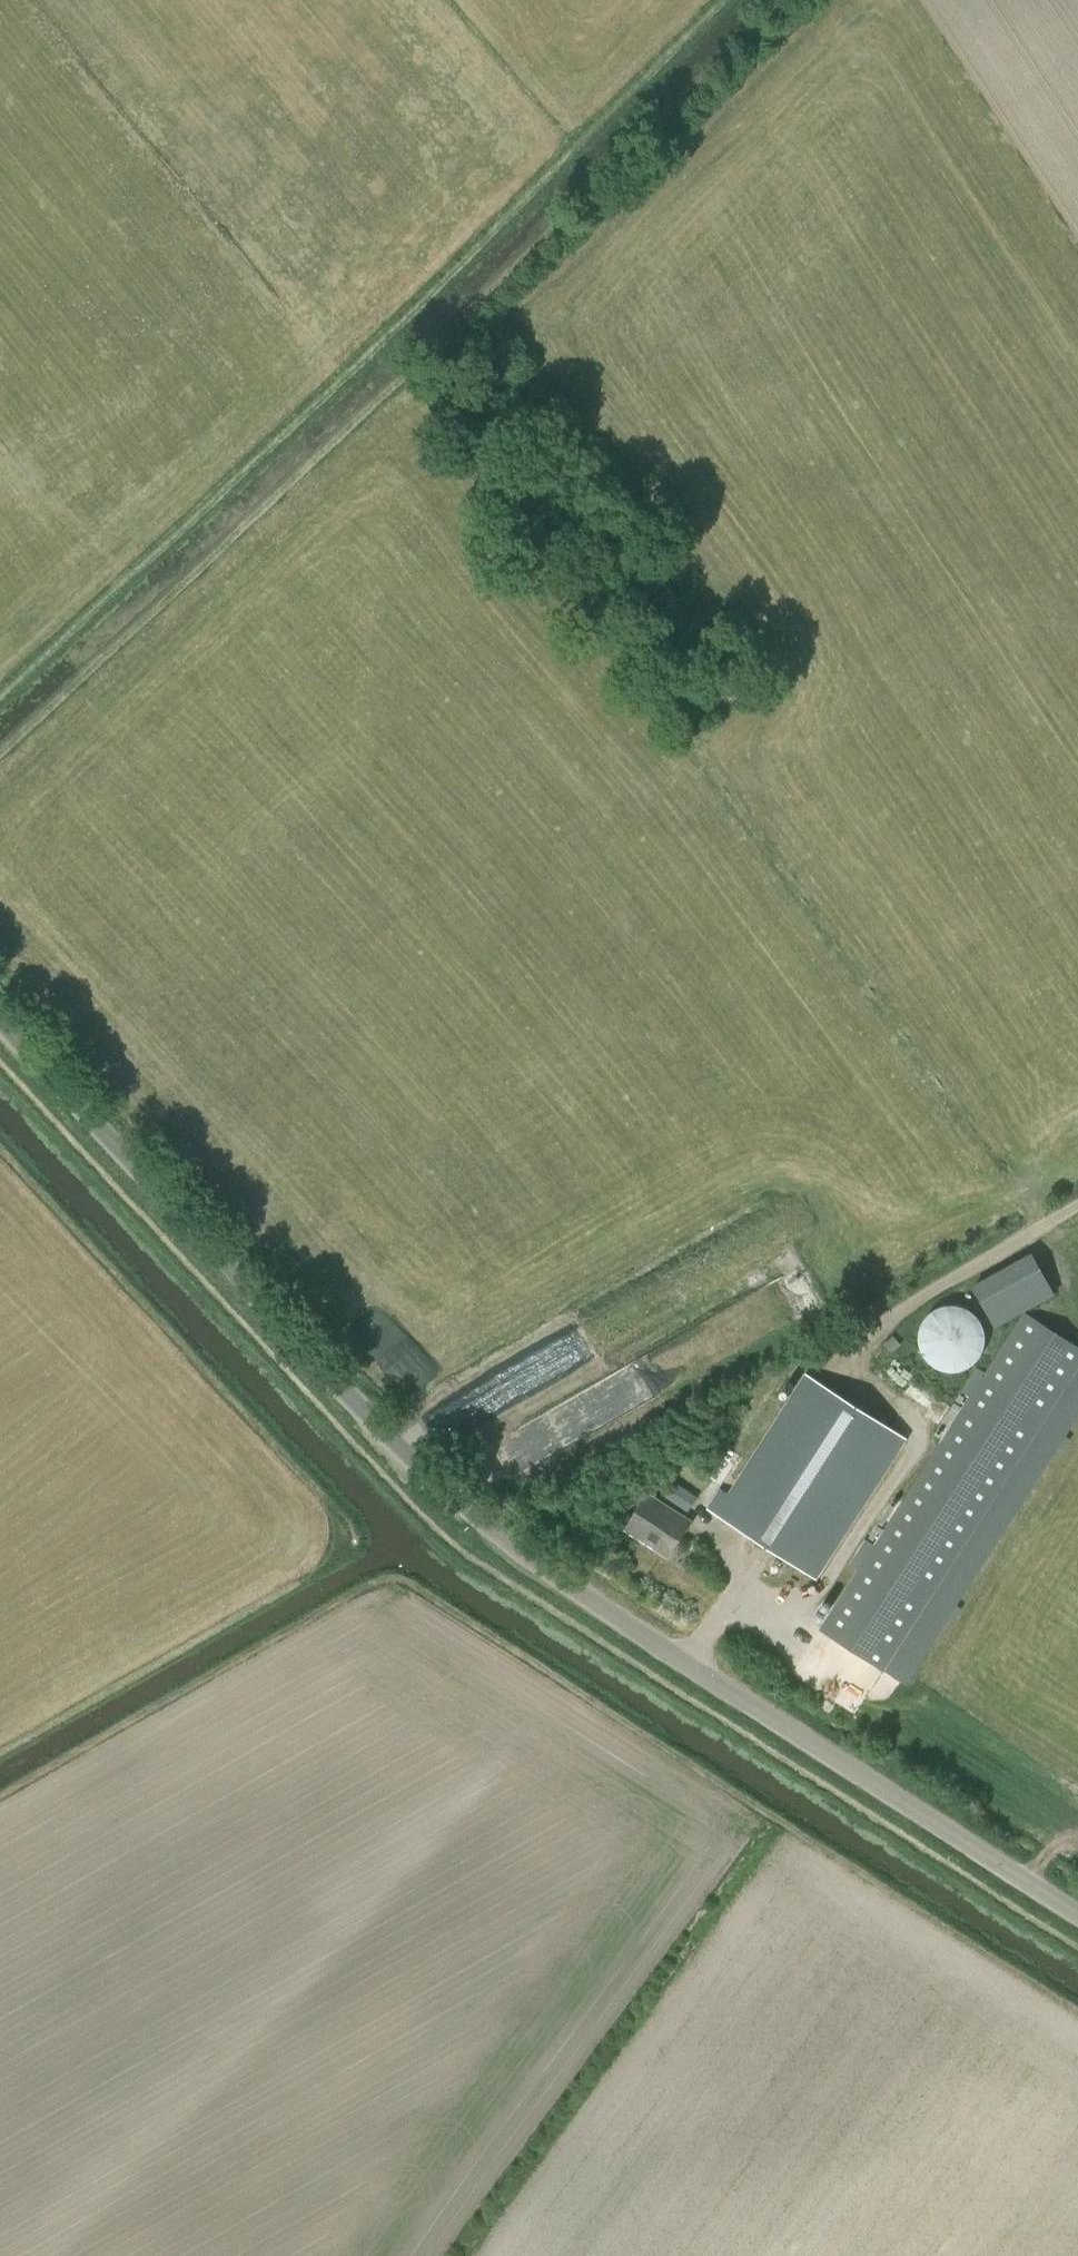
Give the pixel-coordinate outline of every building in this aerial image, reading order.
[(985,1324),(1051,1300),(1034,1254),(968,1278),(985,1324)] [(984,1349),(986,1339),(984,1328),(980,1319),(972,1311),(963,1307),(952,1305),(942,1307),(933,1311),(925,1319),(920,1328),(919,1339),(920,1349),(925,1358),(933,1366),(942,1370),(952,1372),(963,1370),(972,1366),(980,1358),(984,1349)] [(1077,1369),(1077,1346),(1024,1311),(985,1372),(977,1367),(961,1392),(969,1397),(874,1545),(866,1539),(849,1564),(857,1569),(819,1629),(884,1671),(924,1608),(930,1613),(943,1594),(937,1590),(1036,1434),(1042,1438),(1053,1420),(1048,1416),(1077,1369)] [(724,1509),(720,1514),(816,1576),(904,1439),(809,1378),(724,1509)] [(686,1513),(697,1496),(674,1481),(663,1498),(686,1513)] [(669,1557),(692,1521),(649,1494),(626,1530),(669,1557)]
